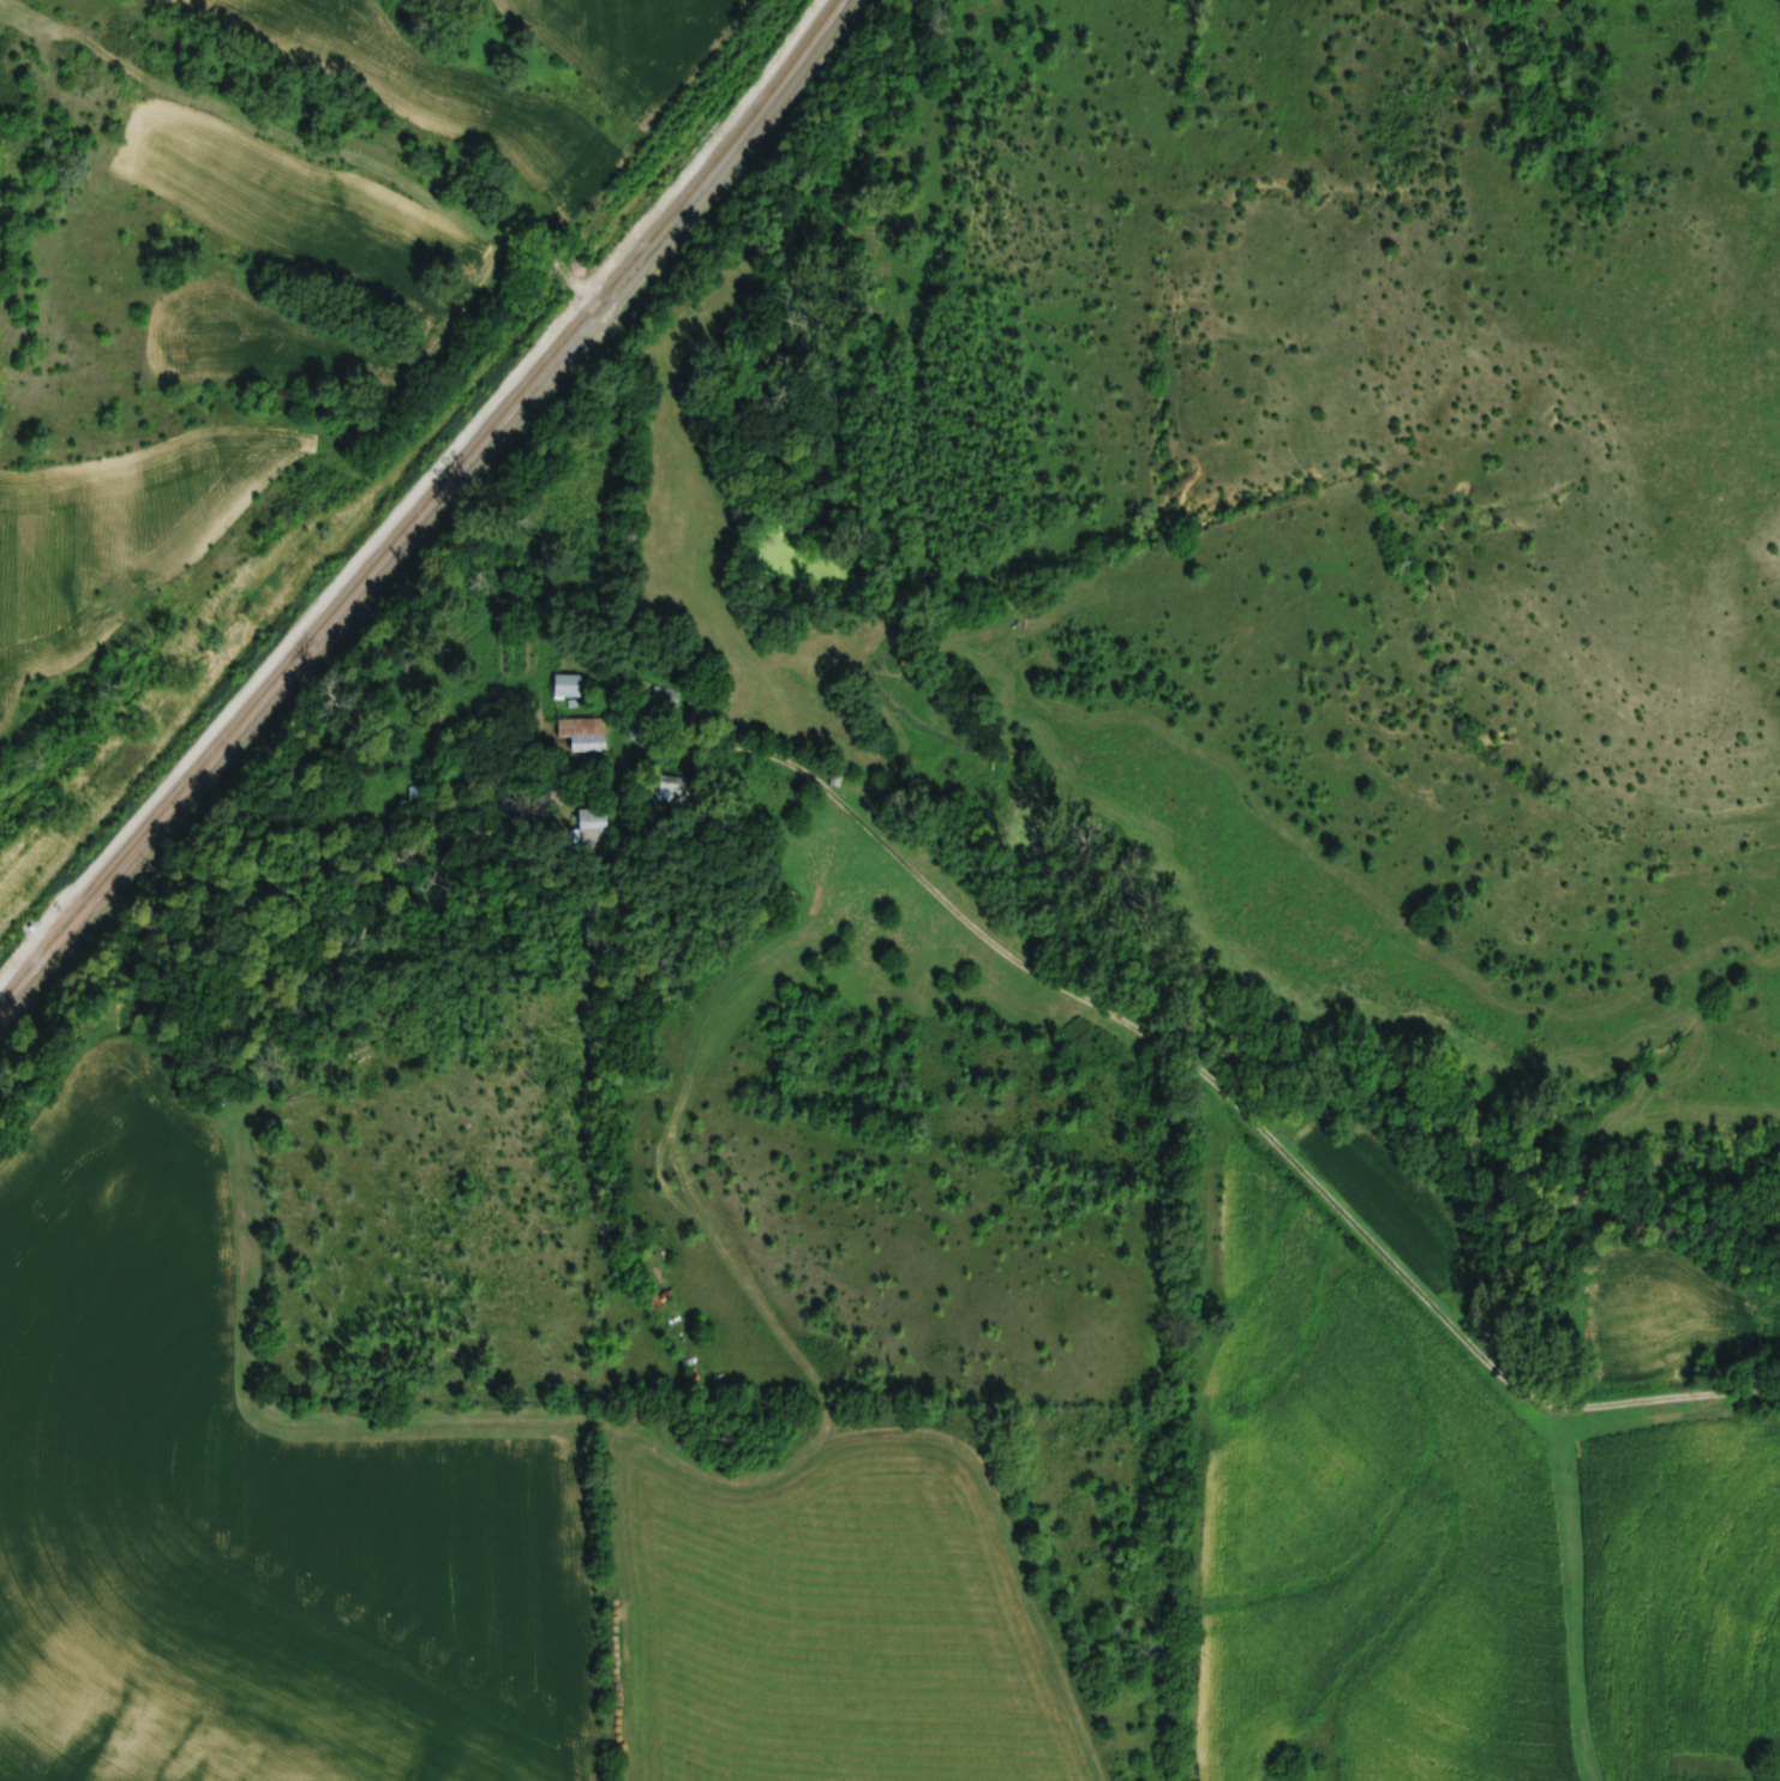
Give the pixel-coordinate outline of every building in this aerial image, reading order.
[(583,697),(583,675),(556,675),(556,697),(583,697)] [(607,719),(560,719),(560,737),(572,737),(572,752),(607,752),(607,719)] [(657,795),(690,803),(696,781),(663,773),(657,795)] [(841,786),(842,779),(834,777),(833,785),(841,786)] [(402,801),(403,823),(413,822),(413,807),(443,806),(443,785),(411,786),(411,801),(402,801)] [(582,849),(610,849),(610,809),(582,809),(582,849)]
